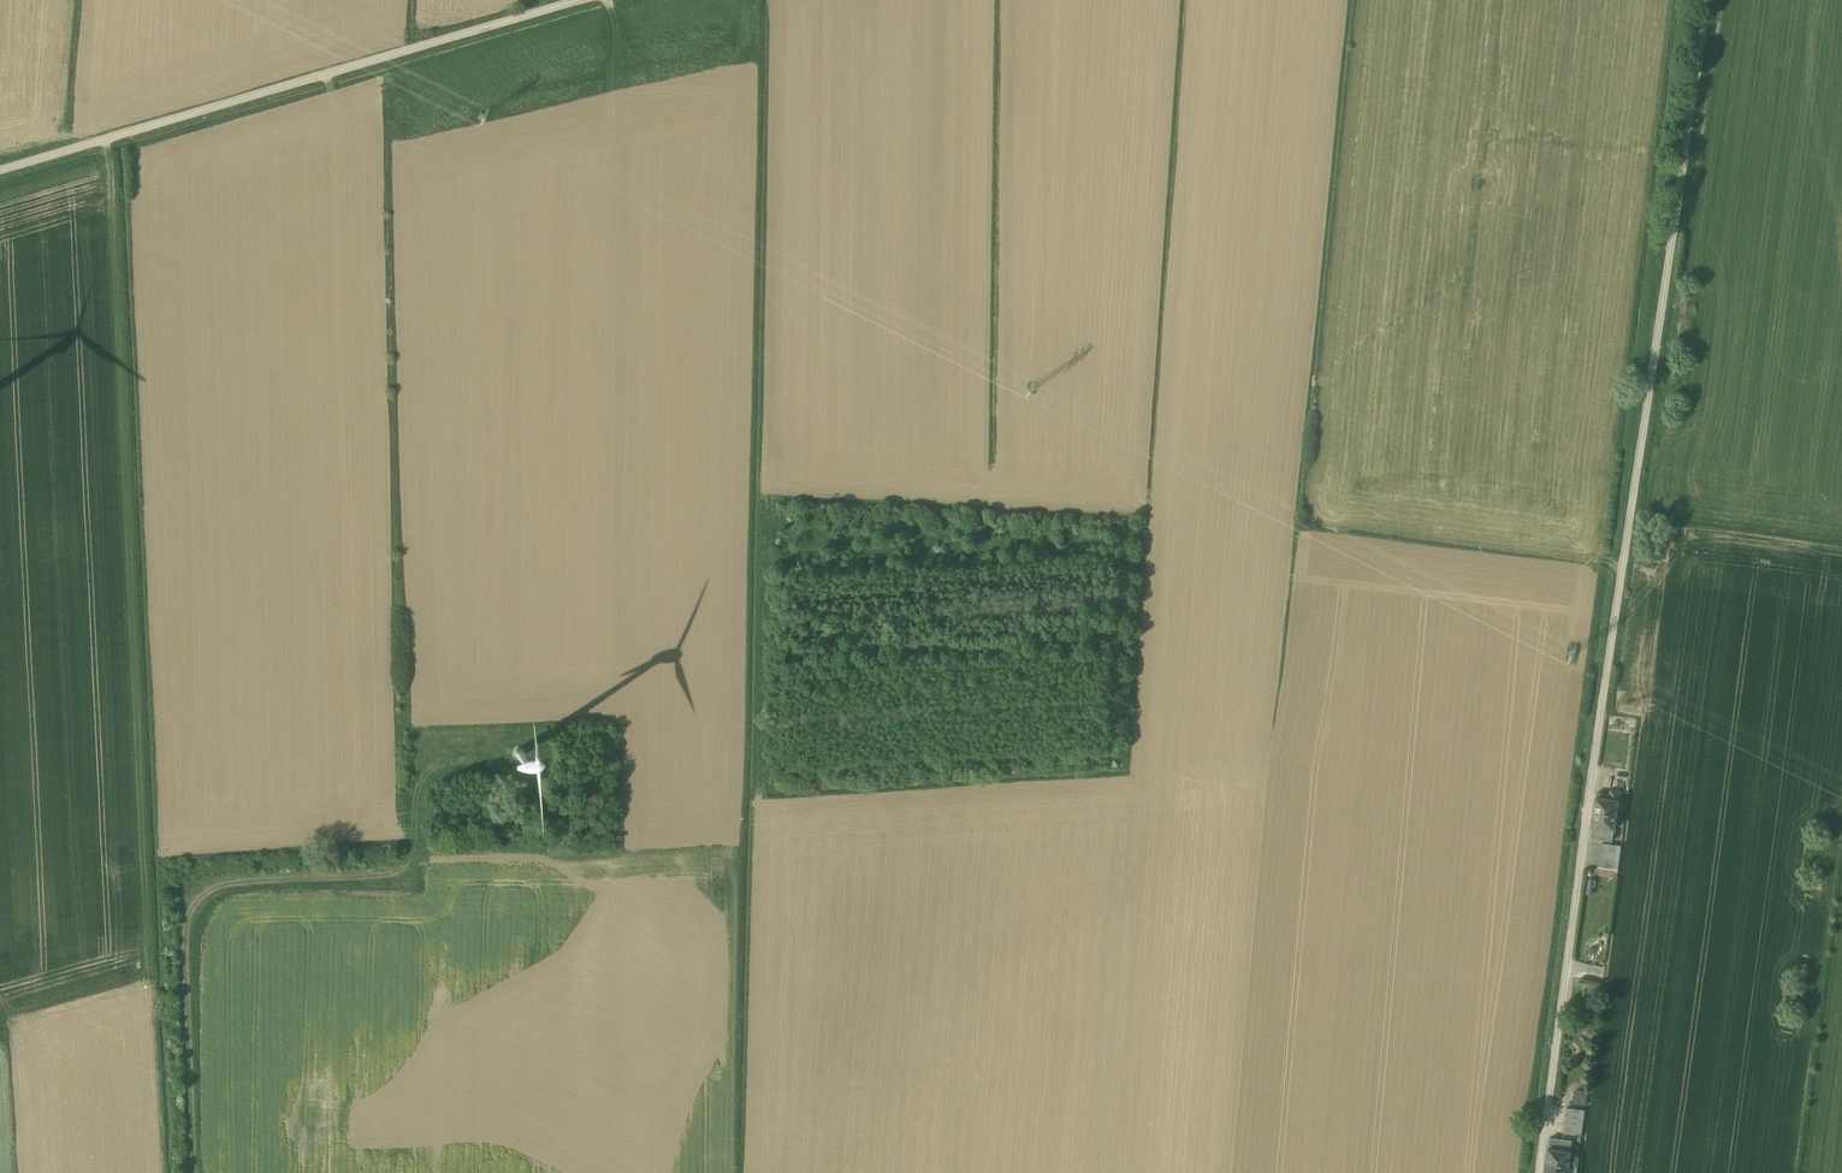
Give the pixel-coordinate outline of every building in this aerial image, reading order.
[(1607,805),(1595,803),(1593,815),(1616,818),(1620,796),(1609,794),(1607,805)] [(1616,818),(1593,815),(1590,836),(1613,840),(1616,818)] [(1618,846),(1599,844),(1596,869),(1616,871),(1618,846)] [(1576,1089),(1575,1103),(1589,1104),(1590,1090),(1576,1089)] [(1560,1134),(1582,1137),(1585,1113),(1563,1110),(1560,1134)] [(1571,1144),(1551,1141),(1548,1161),(1577,1166),(1579,1160),(1568,1159),(1571,1144)] [(1548,1161),(1546,1172),(1566,1172),(1567,1172),(1570,1172),(1575,1172),(1577,1166),(1548,1161)]
